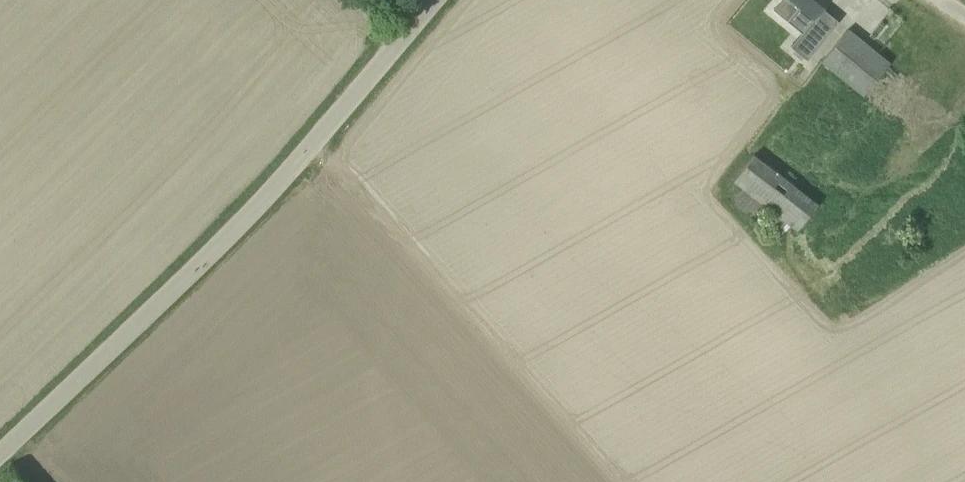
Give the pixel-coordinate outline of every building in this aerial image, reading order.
[(802,9),(791,23),(806,35),(801,42),(813,52),(834,27),(821,17),(835,0),(792,0),(802,9)] [(864,94),(890,63),(848,29),(822,60),(864,94)] [(734,182),(742,188),(733,198),(780,235),(789,224),(796,230),(815,205),(754,157),(734,182)]
